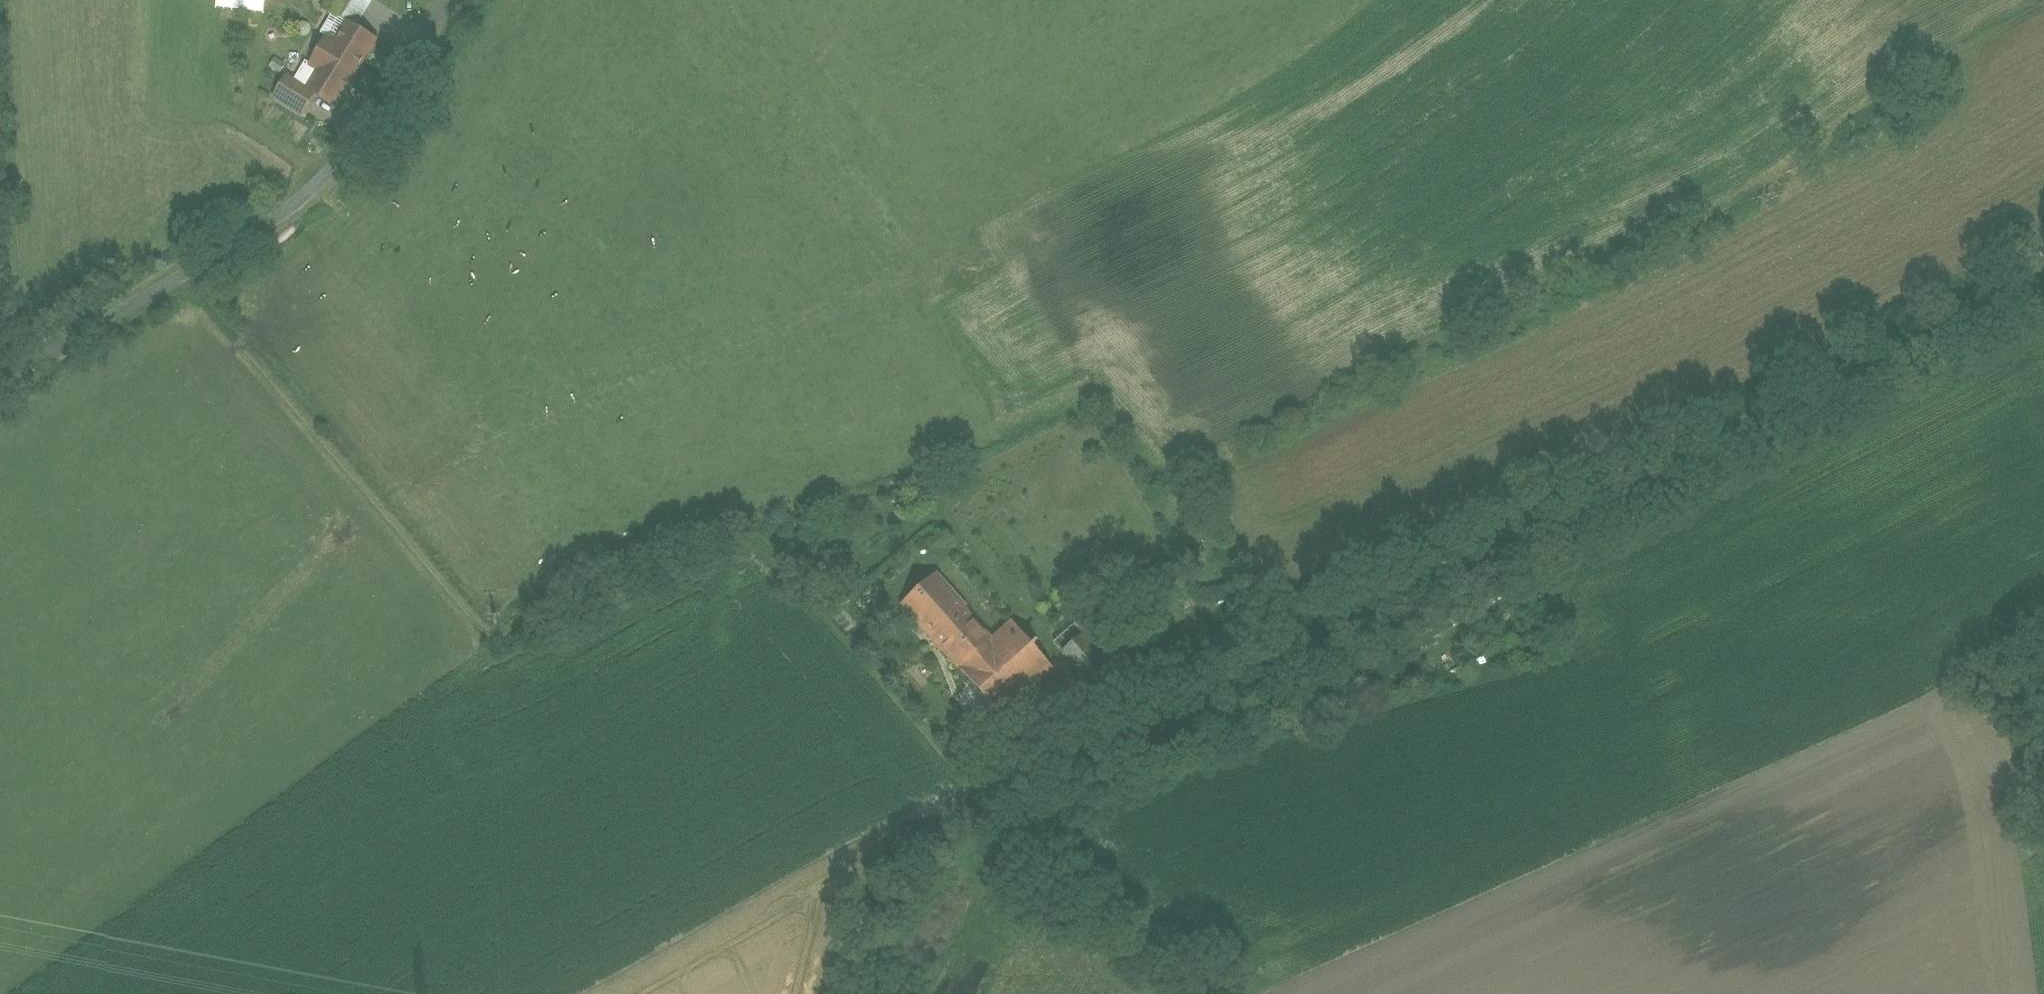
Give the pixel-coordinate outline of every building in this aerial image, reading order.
[(278,96),(309,114),(319,96),(339,107),(382,33),(354,18),(364,0),(330,0),(323,12),(337,20),(311,65),(306,62),(296,79),(289,75),(278,96)] [(940,571),(904,605),(1004,713),(1057,663),(1013,616),(997,632),(940,571)]
